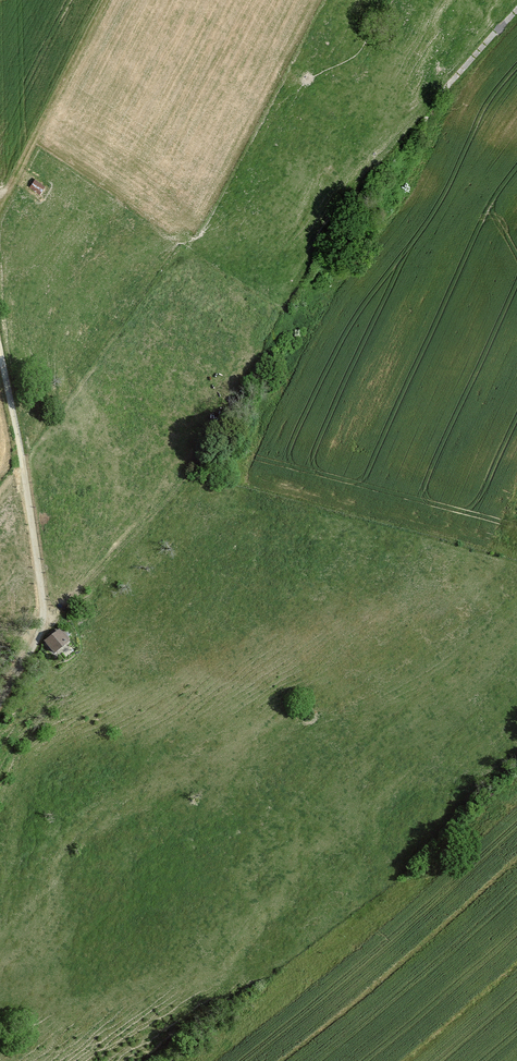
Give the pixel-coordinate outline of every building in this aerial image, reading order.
[(36,177),(30,187),(42,195),(49,185),(36,177)] [(54,653),(73,640),(63,626),(45,639),(54,653)]
